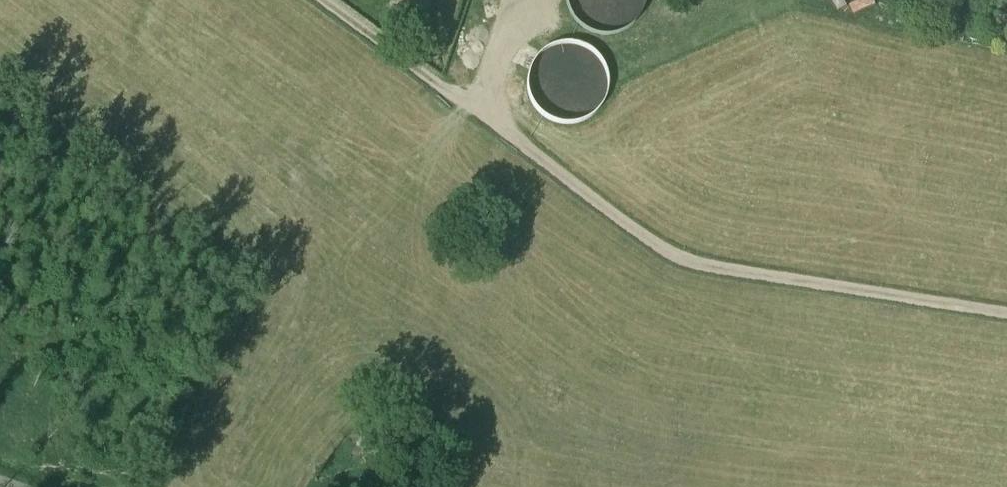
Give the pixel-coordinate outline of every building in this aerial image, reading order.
[(644,0),(566,0),(568,12),(577,25),(590,33),(605,36),(621,33),(633,24),(642,11),(644,0)] [(603,99),(606,84),(603,68),(594,55),(581,47),(566,44),(550,47),(538,56),(529,69),(526,84),(529,100),(538,113),(551,121),(567,124),(582,121),(595,112),(603,99)]
